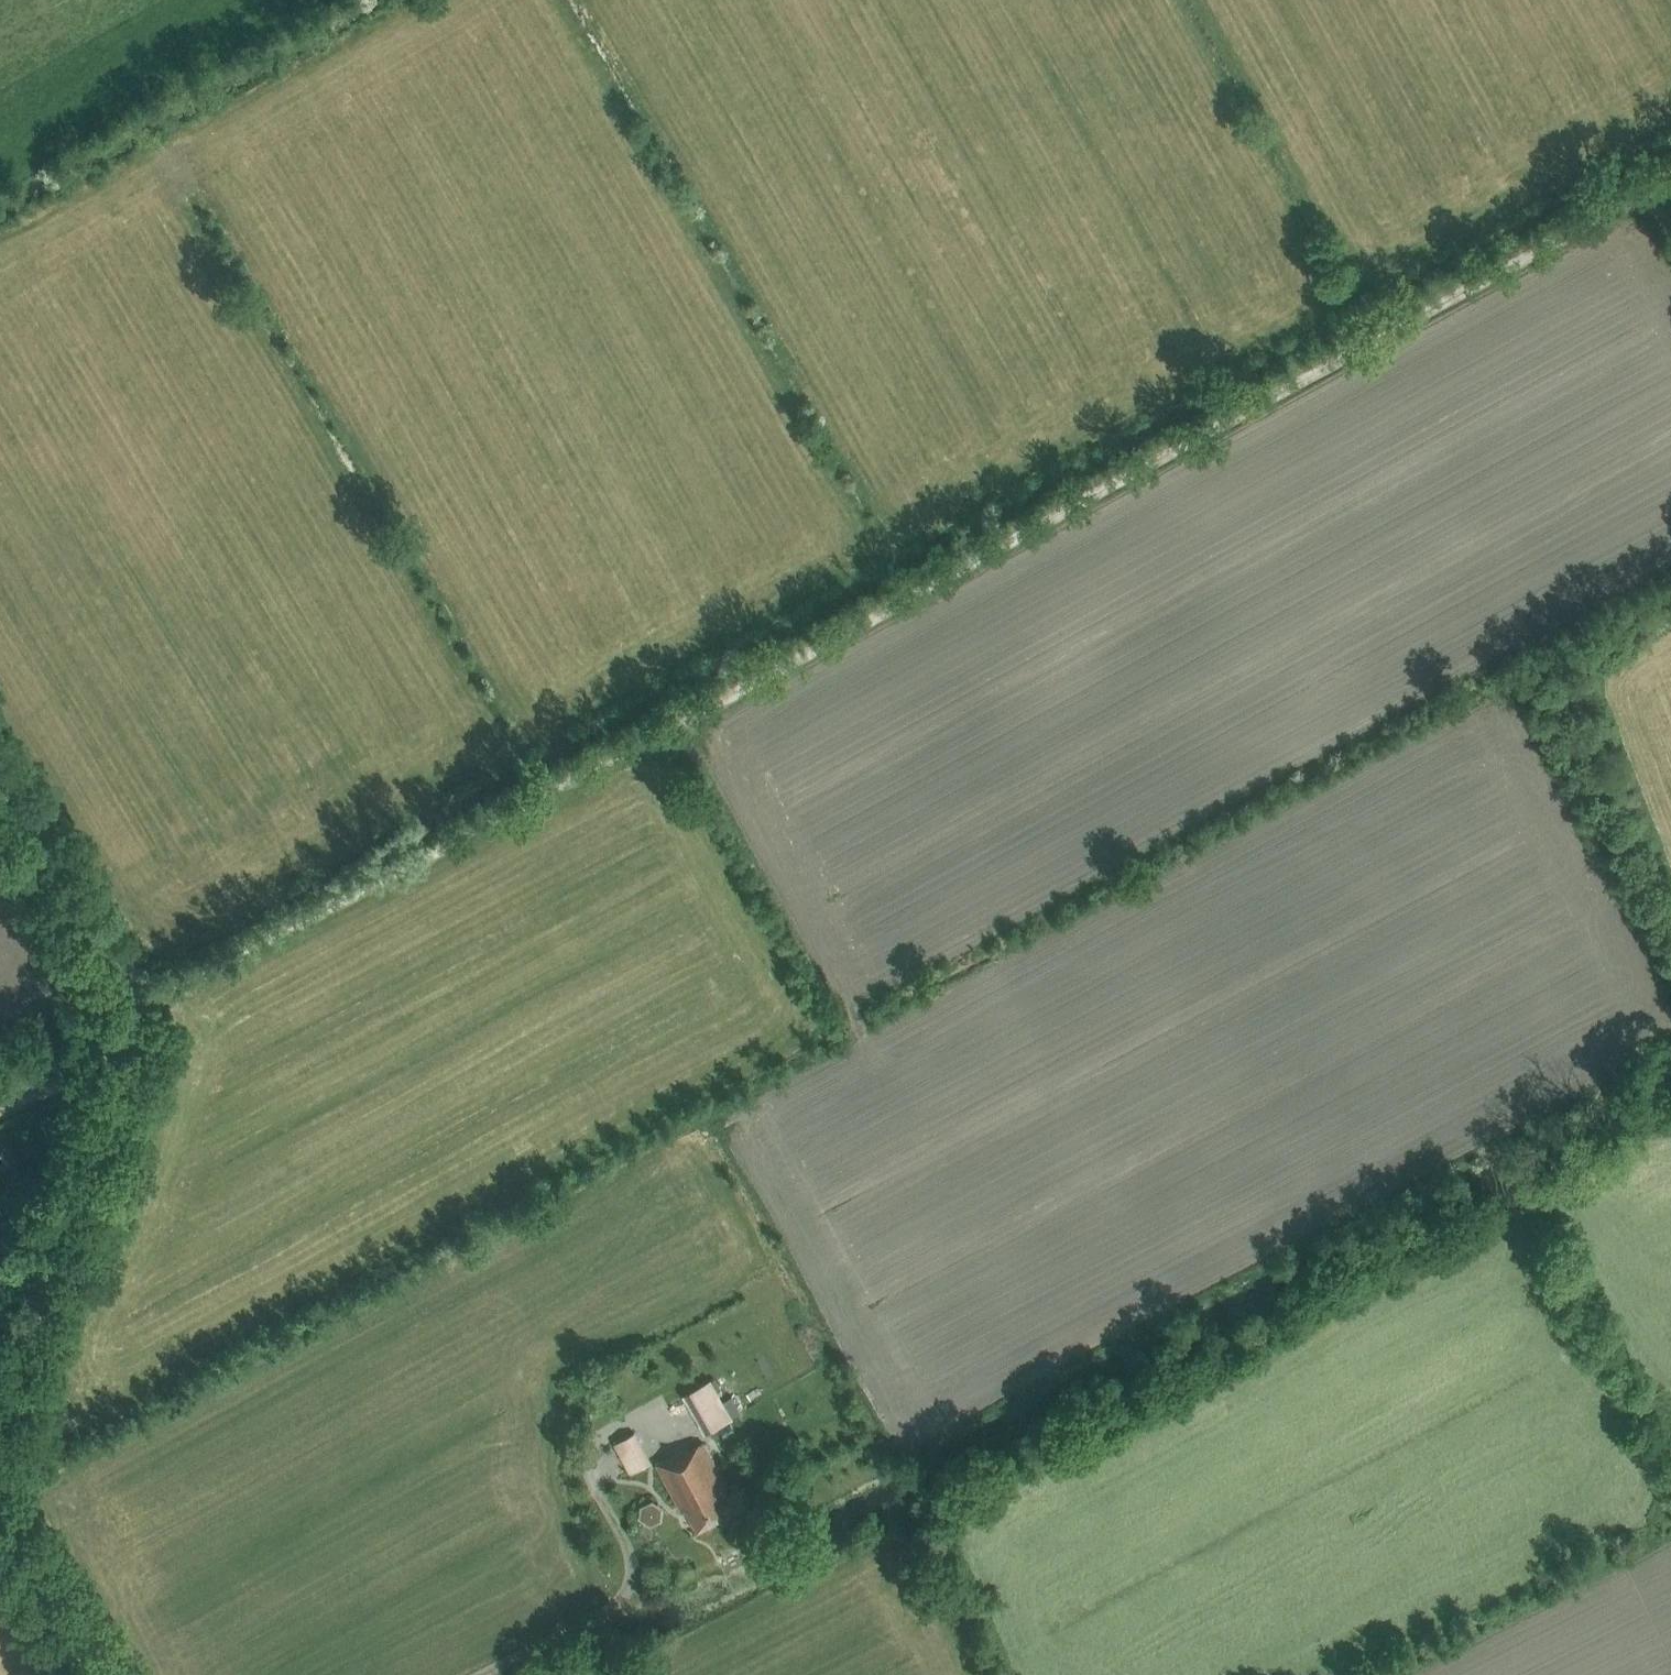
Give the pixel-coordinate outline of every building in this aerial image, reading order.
[(13,1206),(9,1198),(0,1203),(0,1208),(2,1212),(13,1206)] [(711,1379),(687,1393),(709,1432),(734,1418),(733,1416),(741,1411),(732,1396),(724,1401),(711,1379)] [(730,1425),(720,1430),(724,1437),(734,1432),(730,1425)] [(629,1469),(645,1461),(630,1432),(614,1440),(629,1469)] [(695,1528),(732,1510),(720,1488),(725,1485),(702,1440),(688,1447),(686,1445),(655,1461),(680,1508),(684,1506),(695,1528)]
